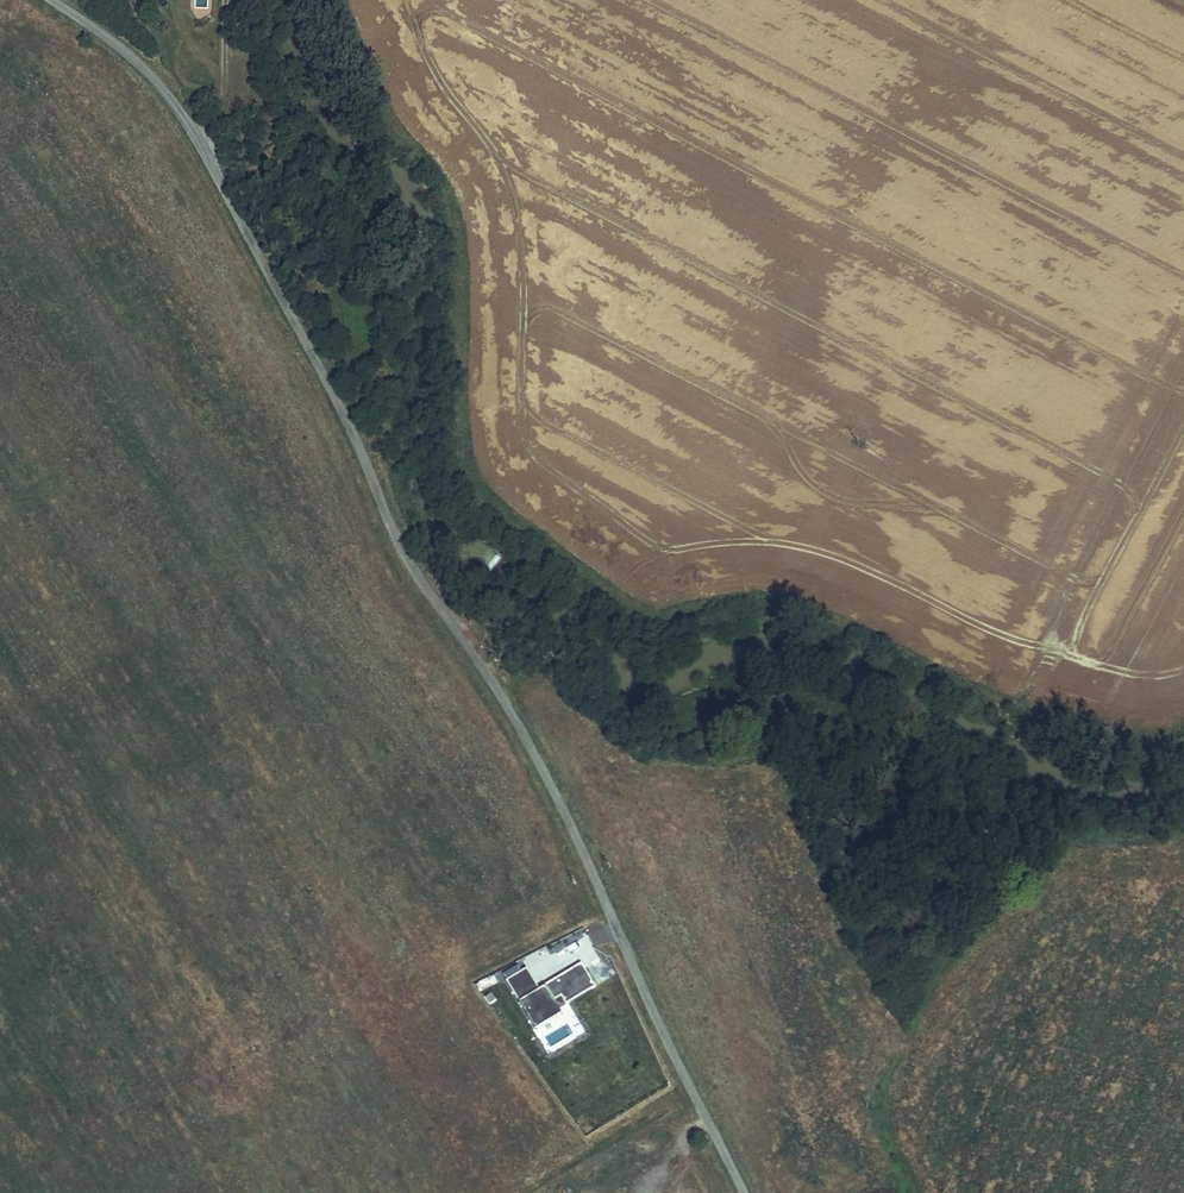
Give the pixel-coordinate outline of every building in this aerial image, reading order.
[(533,1024),(598,987),(583,961),(540,985),(529,966),(507,978),(533,1024)] [(564,1026),(546,1036),(552,1045),(570,1036),(564,1026)]
